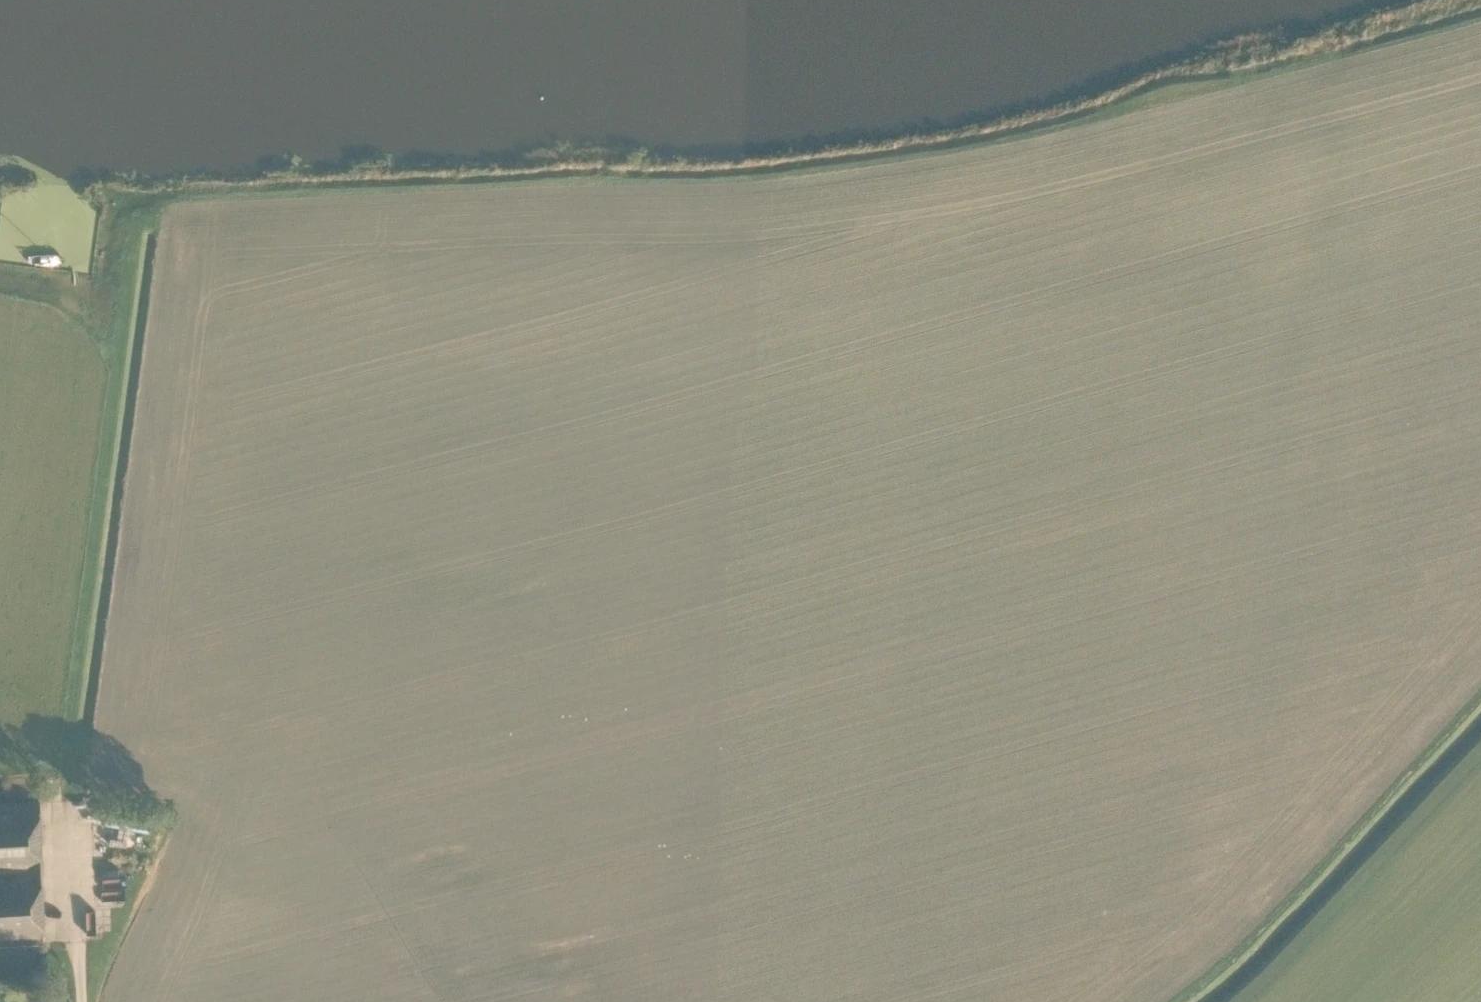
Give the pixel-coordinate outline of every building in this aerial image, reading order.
[(44,942),(38,800),(0,802),(0,943),(44,942)]
